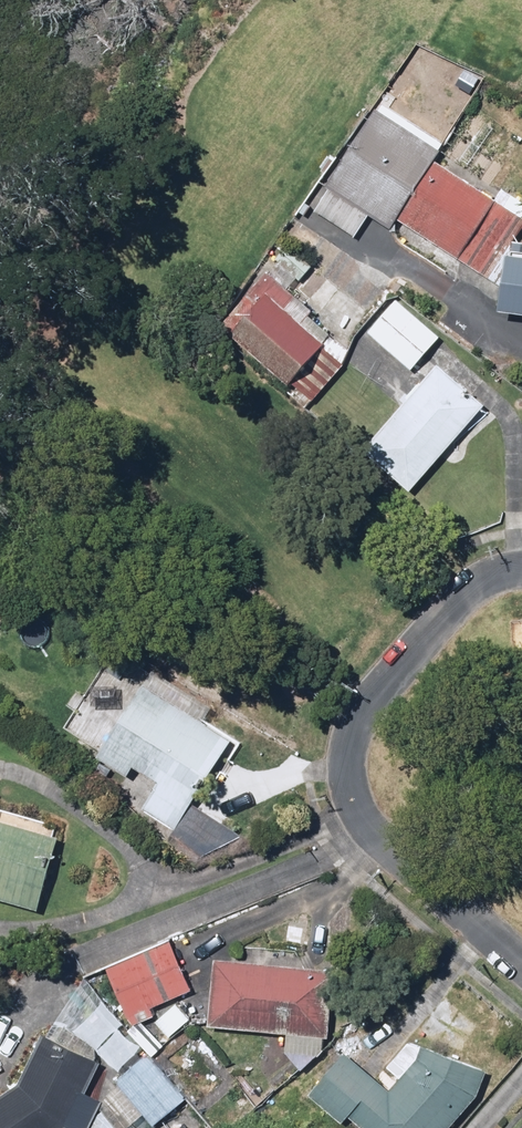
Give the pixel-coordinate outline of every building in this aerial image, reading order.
[(396,128),(372,112),(321,184),(329,190),(312,215),(351,242),(370,214),(389,227),(398,214),(436,159),(447,144),(405,115),(396,128)] [(520,219),(436,159),(398,214),(482,273),(520,219)] [(512,240),(510,254),(501,253),(492,316),(521,320),(521,242),(512,240)] [(310,269),(287,250),(220,331),(287,387),(329,336),(306,317),(311,311),(290,293),(310,269)] [(438,340),(393,302),(367,333),(412,371),(438,340)] [(481,408),(434,366),(356,454),(403,495),(481,408)] [(116,776),(106,792),(173,835),(232,741),(142,684),(93,761),(116,776)] [(0,828),(0,902),(41,911),(57,841),(0,828)] [(192,991),(169,944),(103,975),(125,1022),(192,991)] [(333,971),(207,963),(203,1032),(329,1039),(333,971)] [(100,1112),(96,1108),(87,1094),(101,1064),(41,1037),(20,1085),(0,1098),(0,1127),(91,1127),(100,1112)] [(484,1069),(411,1042),(377,1080),(347,1053),(307,1098),(340,1127),(346,1127),(349,1125),(352,1127),(452,1127),(474,1104),(484,1069)] [(183,1099),(147,1056),(115,1083),(117,1086),(143,1116),(151,1126),(183,1099)] [(98,1103),(96,1108),(100,1112),(113,1127),(129,1127),(143,1116),(117,1086),(98,1103)] [(100,1112),(91,1127),(113,1127),(100,1112)]
